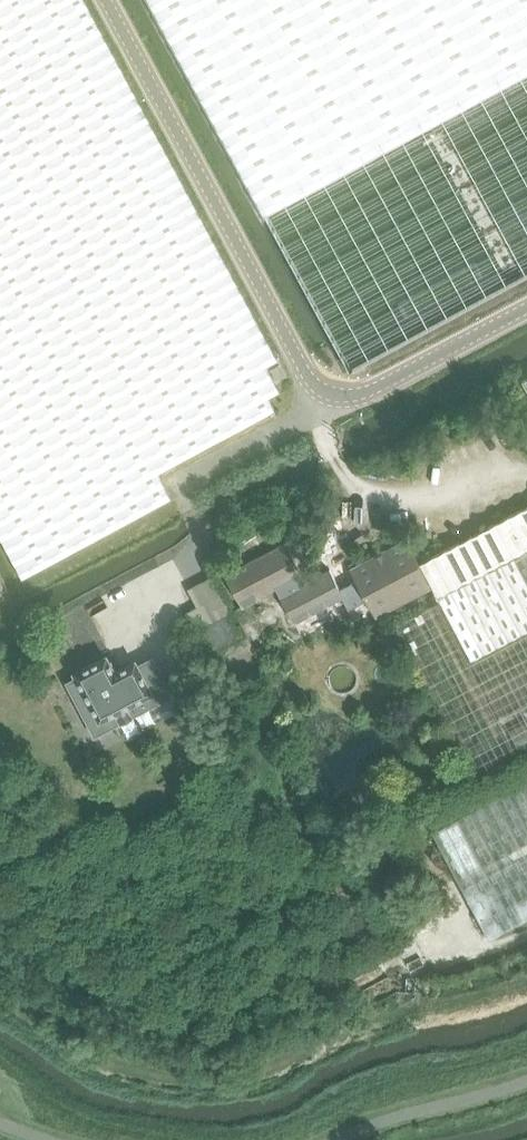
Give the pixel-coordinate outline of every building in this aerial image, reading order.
[(25,578),(171,498),(157,473),(274,410),(273,410),(267,397),(279,391),(265,366),(277,360),(258,322),(257,321),(88,8),(84,0),(0,0),(0,532),(25,578)] [(322,321),(349,371),(442,321),(526,275),(526,0),(149,0),(322,321)] [(227,576),(243,606),(254,600),(274,590),(277,589),(281,596),(279,597),(299,635),(348,610),(348,611),(366,601),(375,618),(432,588),(470,662),(526,632),(526,510),(522,512),(419,566),(407,541),(350,571),(356,582),(340,591),(330,571),(301,586),(297,578),(301,576),(285,547),(239,570),(227,576)] [(233,611),(197,630),(237,705),(238,702),(260,661),(233,611)] [(76,677),(67,682),(95,735),(113,725),(121,740),(126,738),(127,741),(142,732),(141,730),(181,709),(153,655),(137,663),(136,661),(135,659),(133,660),(114,670),(107,656),(106,654),(104,655),(76,670),(74,671),(75,673),(76,675),(76,677)] [(510,729),(521,751),(526,748),(526,720),(510,729)] [(526,919),(526,779),(432,830),(490,938),(526,919)] [(140,1002),(164,991),(160,983),(136,994),(140,1002)]
